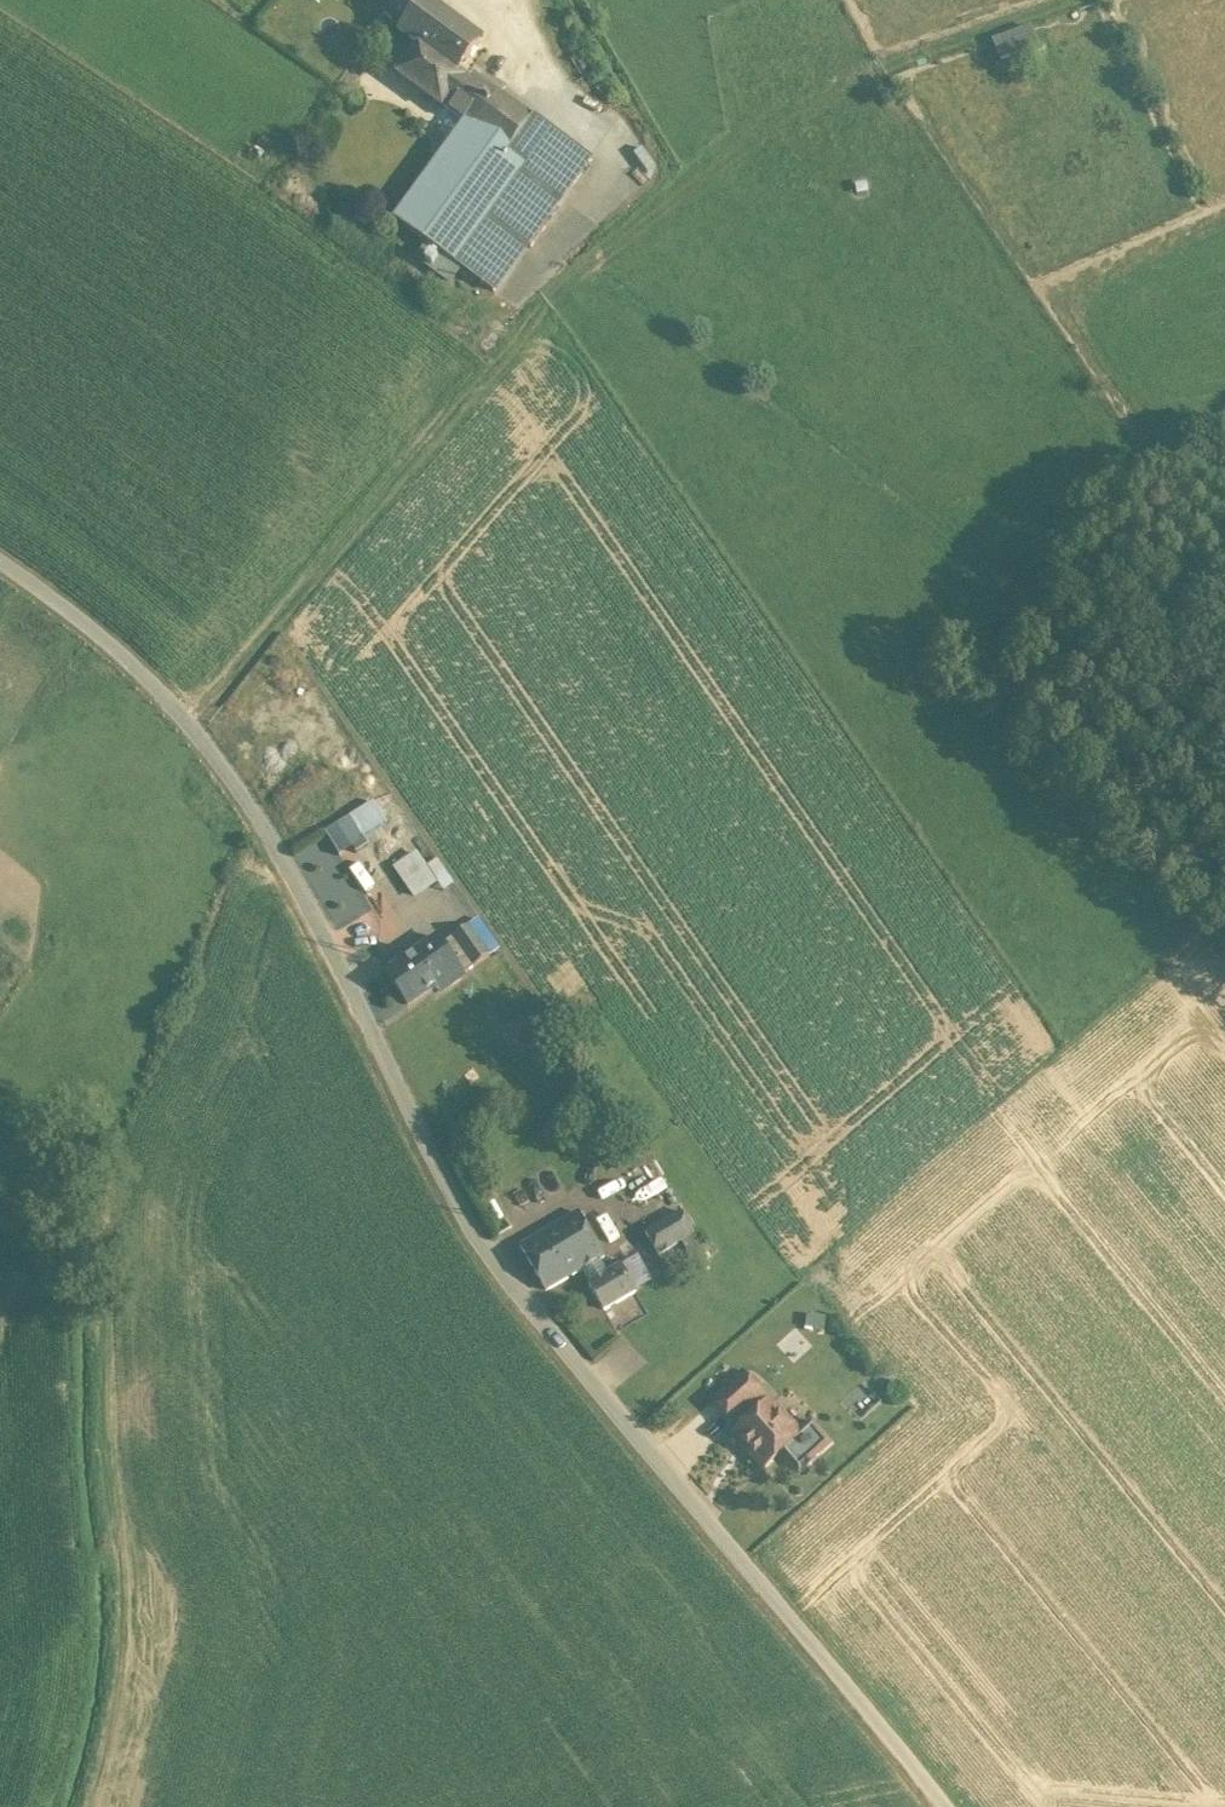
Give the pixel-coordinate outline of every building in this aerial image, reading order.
[(458,27),(429,5),(406,37),(418,45),(419,43),(437,56),(458,27)] [(458,27),(437,56),(419,43),(418,45),(396,75),(442,109),(443,108),(465,77),(458,72),(480,42),(458,27)] [(993,42),(1001,62),(1039,47),(1031,27),(993,42)] [(533,119),(473,75),(469,80),(465,77),(443,108),(464,123),(394,220),(454,264),(524,167),(507,154),(533,119)] [(535,115),(533,119),(507,154),(524,167),(454,264),(497,293),(594,158),(535,115)] [(375,801),(310,844),(323,865),(388,821),(375,801)] [(393,863),(412,896),(448,876),(437,857),(427,863),(418,849),(393,863)] [(490,956),(468,926),(454,937),(475,967),(490,956)] [(439,938),(386,975),(408,1005),(446,979),(450,985),(464,975),(439,938)] [(681,1212),(645,1233),(659,1256),(694,1235),(681,1212)] [(579,1214),(521,1248),(547,1290),(582,1270),(599,1260),(603,1257),(579,1214)] [(621,1266),(607,1273),(599,1260),(582,1270),(590,1284),(589,1284),(604,1311),(636,1292),(621,1266)] [(764,1397),(743,1375),(715,1401),(735,1423),(764,1397)] [(770,1405),(736,1435),(765,1467),(781,1453),(800,1473),(832,1444),(813,1422),(800,1434),(787,1419),(784,1421),(770,1405)]
